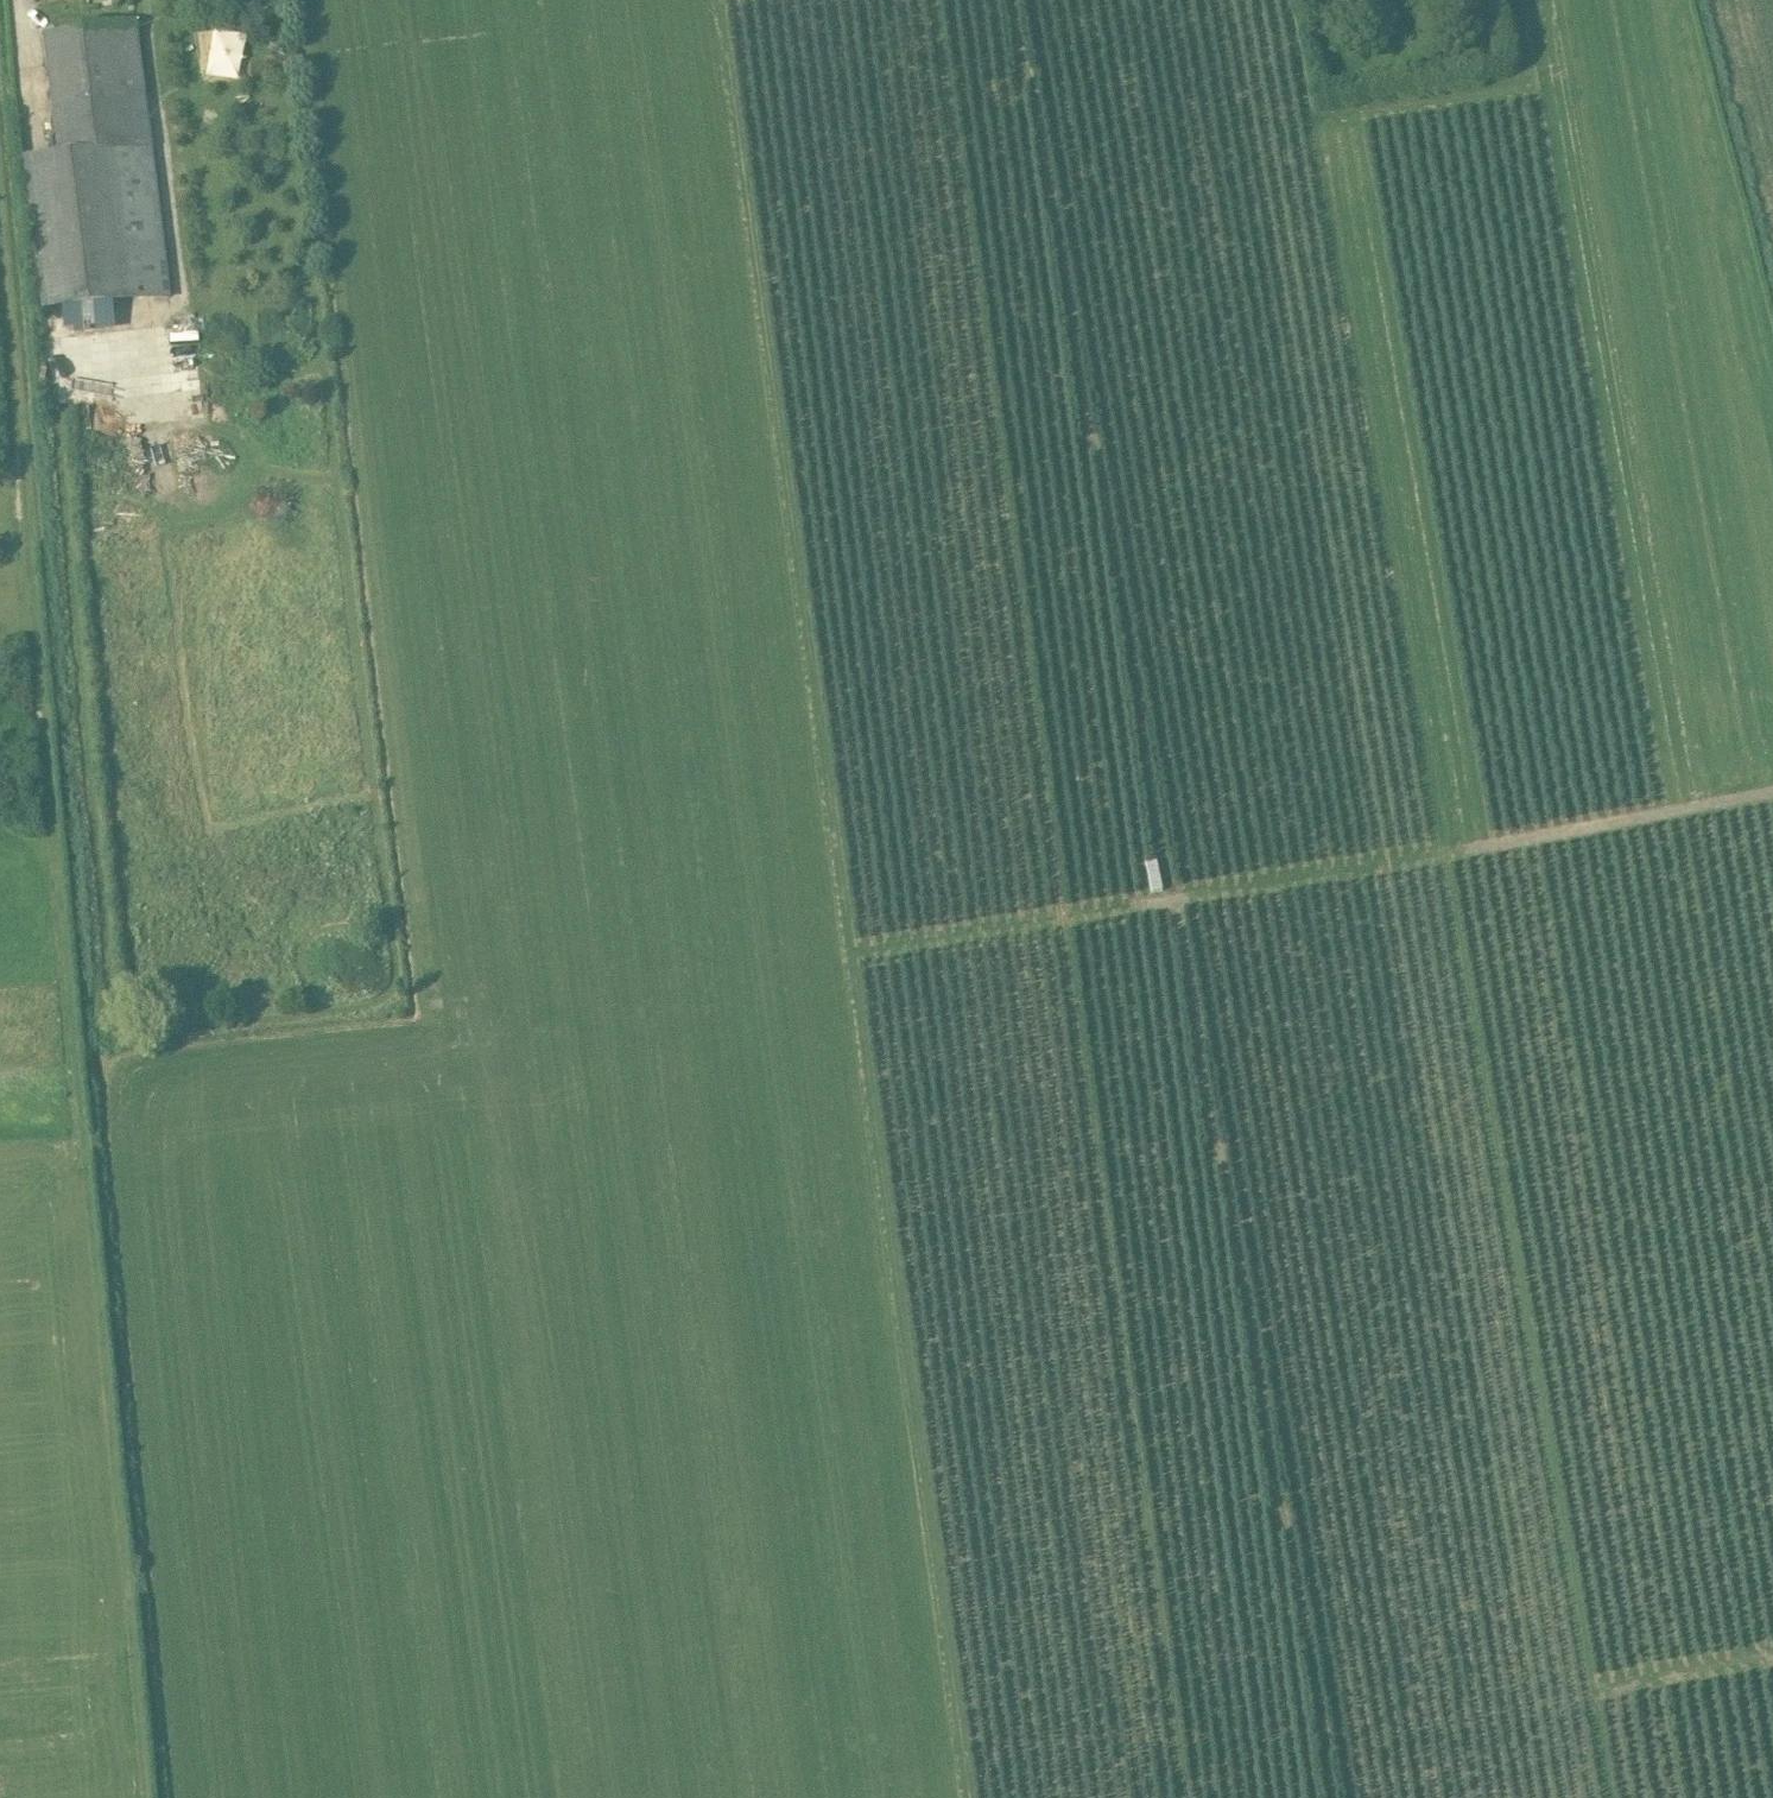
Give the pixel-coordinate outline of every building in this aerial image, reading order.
[(56,157),(47,158),(66,312),(170,300),(136,24),(41,36),(56,157)] [(233,83),(249,42),(218,30),(202,72),(233,83)] [(1148,862),(1152,891),(1163,889),(1160,861),(1148,862)]
